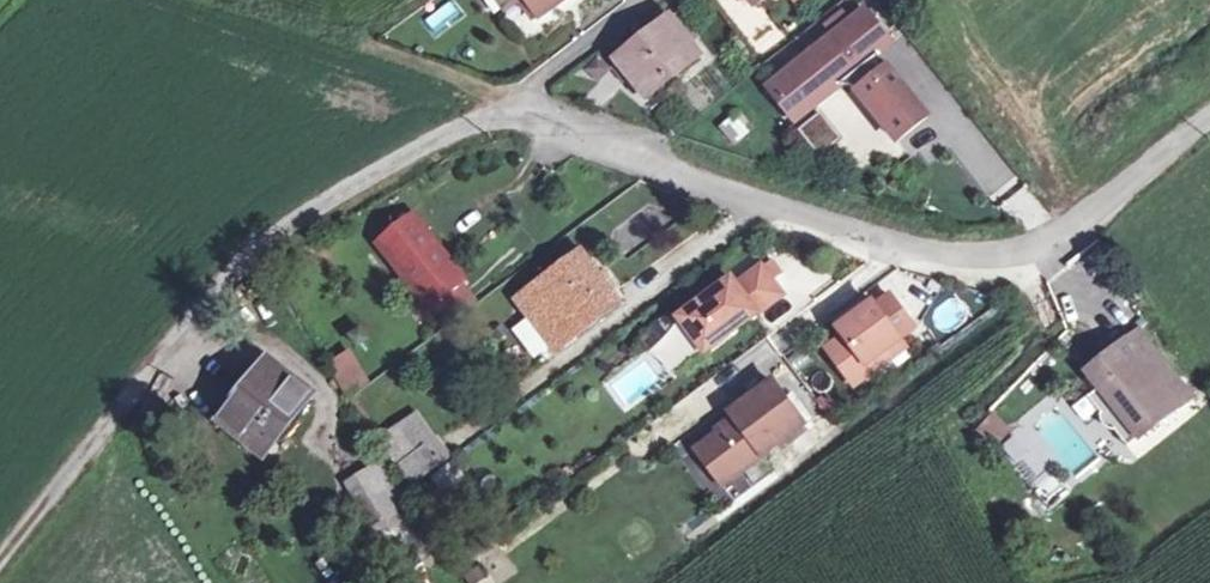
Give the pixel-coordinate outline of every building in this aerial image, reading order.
[(436,37),(462,17),(449,0),(424,20),(436,37)] [(537,20),(565,0),(523,0),(537,20)] [(865,12),(769,90),(796,123),(841,87),(855,88),(899,142),(929,118),(889,69),(880,76),(870,63),(879,57),(892,46),(865,12)] [(695,42),(674,16),(609,67),(623,85),(628,82),(643,101),(696,59),(687,48),(695,42)] [(889,69),(879,57),(870,63),(880,76),(889,69)] [(968,103),(939,119),(985,201),(1014,185),(968,103)] [(820,111),(796,129),(817,156),(840,138),(820,111)] [(467,280),(414,215),(396,230),(390,223),(377,233),(383,240),(377,245),(428,310),(432,307),(447,325),(476,301),(461,284),(467,280)] [(522,304),(554,347),(617,301),(580,253),(545,279),(548,284),(522,304)] [(732,280),(679,319),(706,354),(783,296),(762,267),(737,286),(732,280)] [(939,338),(974,320),(960,294),(926,312),(939,338)] [(845,337),(827,351),(855,388),(874,374),(868,366),(916,330),(891,297),(877,308),(874,304),(839,330),(845,337)] [(1144,435),(1145,435),(1191,398),(1139,332),(1092,369),(1105,385),(1144,435)] [(344,355),(324,368),(344,402),(363,387),(344,355)] [(264,454),(309,396),(269,364),(223,423),(264,454)] [(697,451),(724,486),(805,426),(773,383),(731,414),(736,422),(697,451)] [(1105,385),(1088,398),(1128,447),(1144,435),(1105,385)] [(416,416),(400,426),(417,453),(423,450),(433,443),(416,416)] [(417,453),(400,426),(381,439),(399,467),(411,483),(434,466),(423,450),(417,453)] [(685,469),(704,493),(714,485),(694,462),(685,469)] [(378,464),(366,472),(403,533),(406,531),(416,525),(378,464)] [(403,533),(366,472),(346,484),(382,545),(393,539),(403,533)] [(403,533),(393,539),(408,565),(421,557),(406,531),(403,533)] [(408,565),(393,539),(382,545),(372,551),(387,577),(408,565)]
